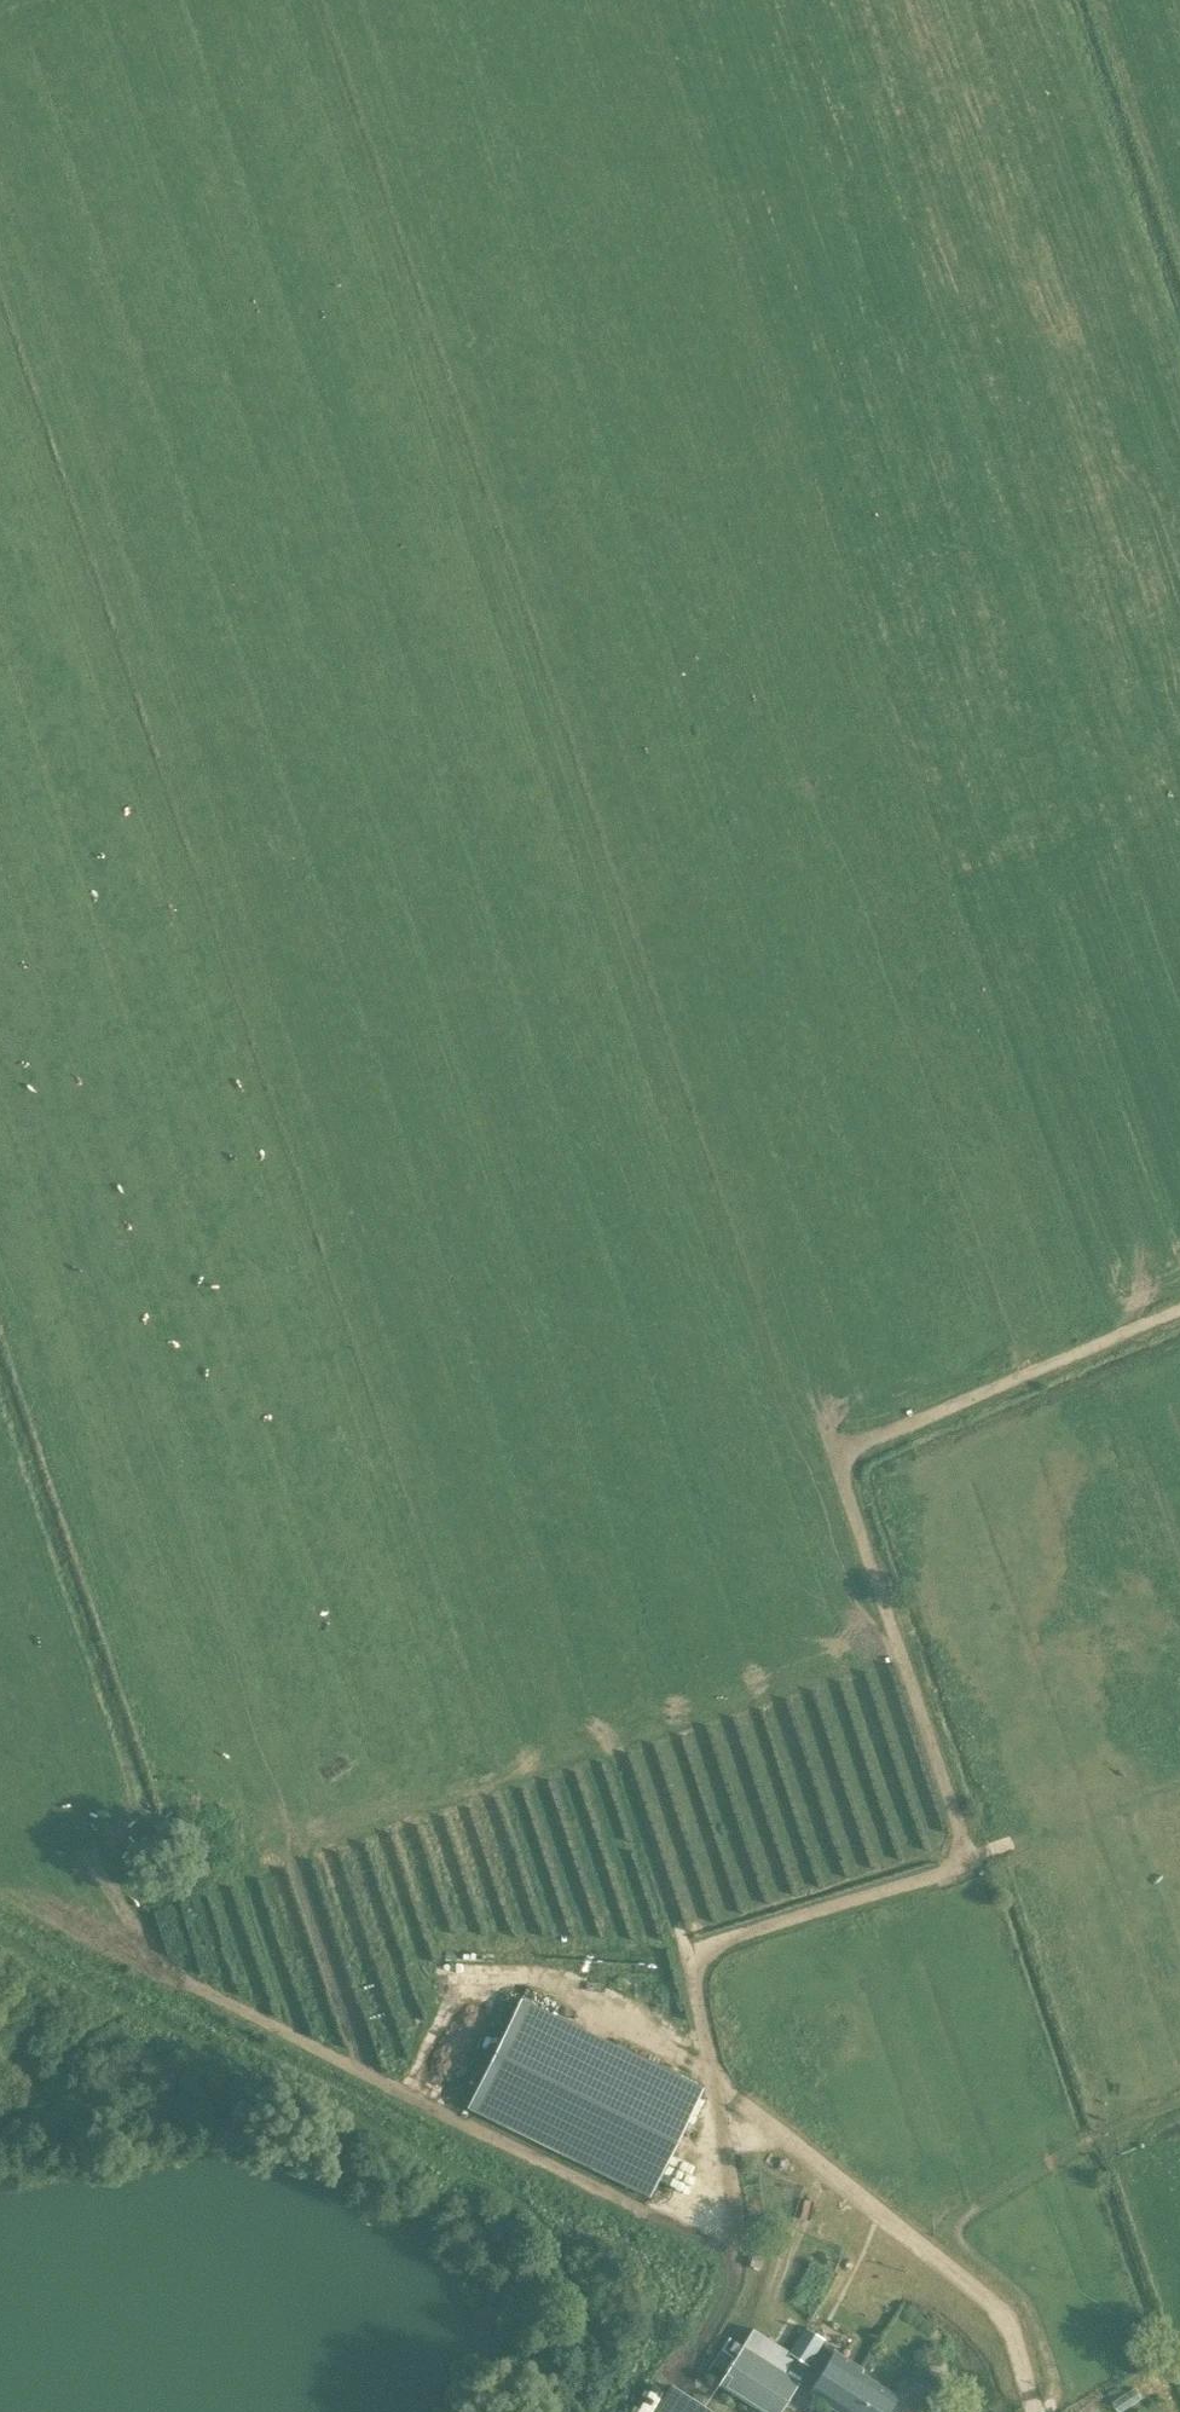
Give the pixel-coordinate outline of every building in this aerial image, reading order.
[(521,1998),(467,2107),(649,2197),(703,2087),(521,1998)] [(705,2373),(719,2383),(718,2385),(760,2411),(781,2411),(800,2381),(785,2372),(793,2359),(789,2357),(790,2354),(807,2365),(824,2339),(805,2327),(790,2351),(753,2328),(742,2345),(728,2337),(705,2373)] [(809,2392),(842,2411),(888,2411),(897,2397),(859,2373),(865,2364),(837,2347),(809,2392)] [(655,2411),(714,2411),(673,2385),(655,2411)]
